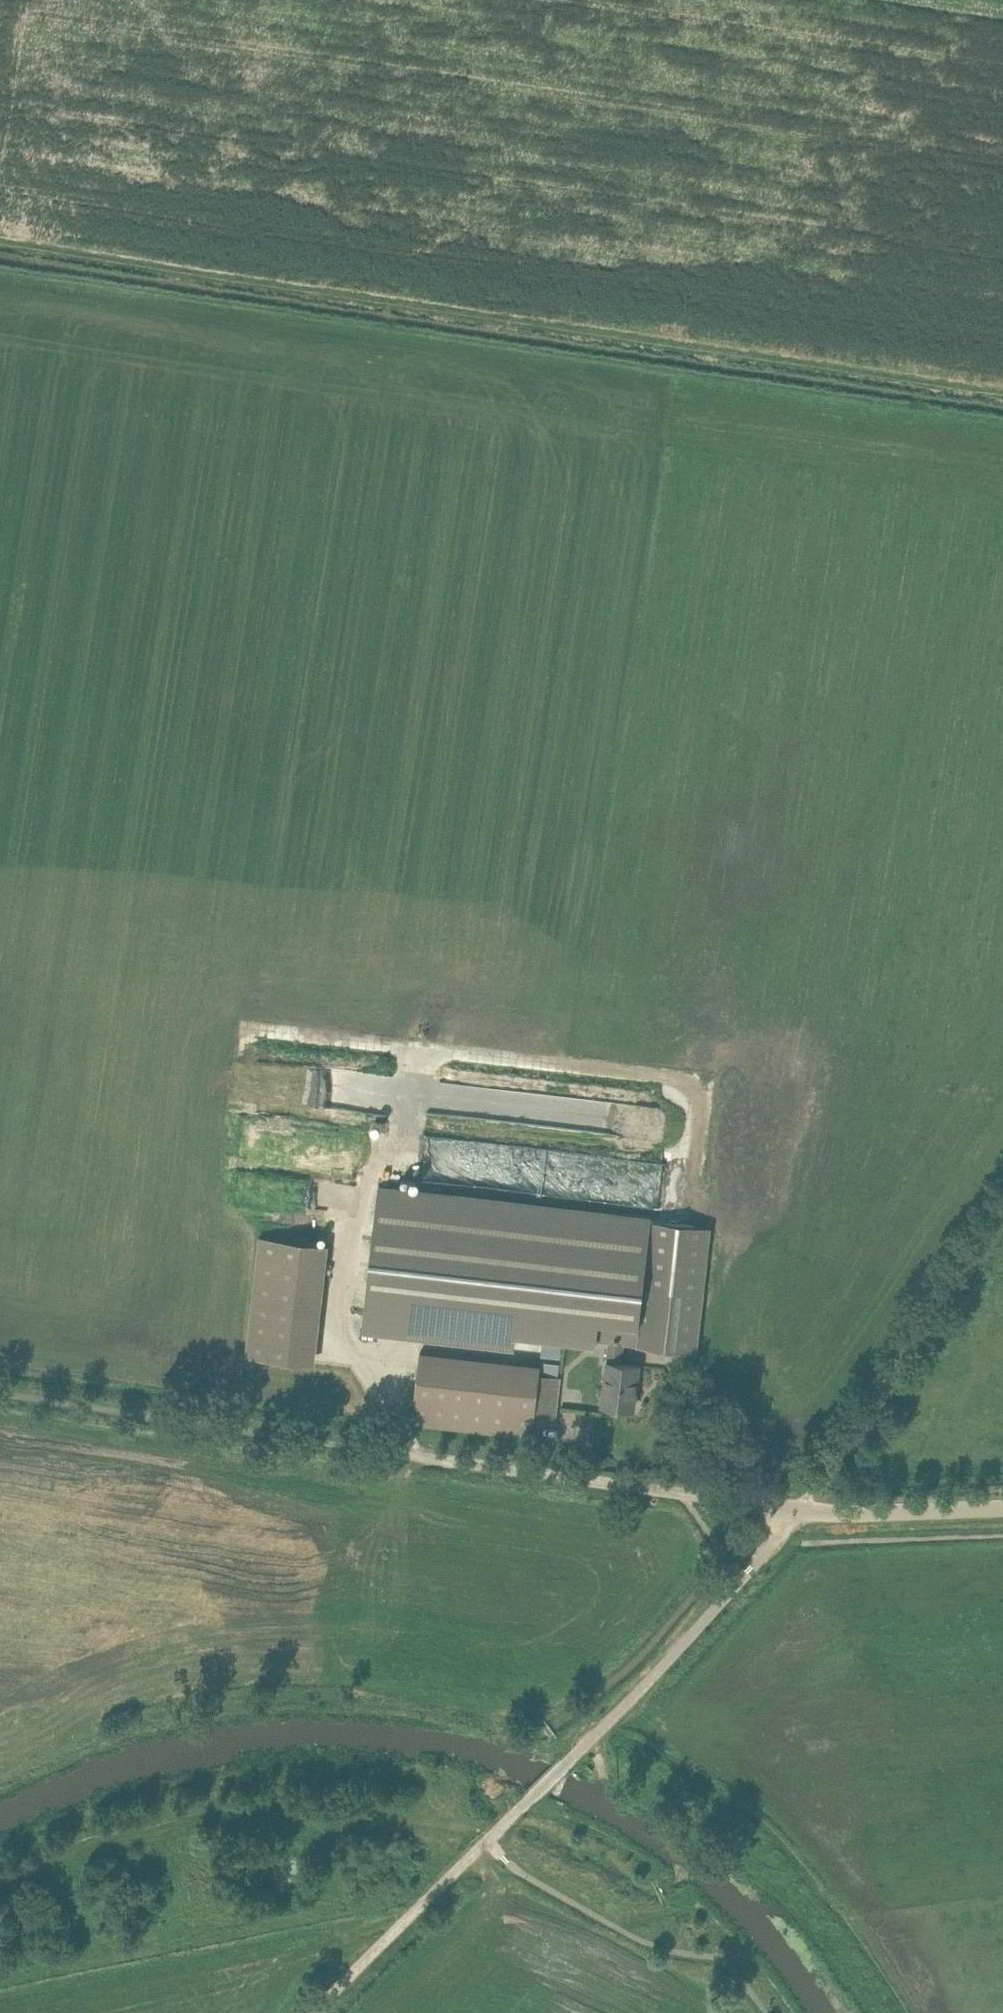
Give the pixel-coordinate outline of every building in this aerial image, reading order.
[(707,1225),(379,1188),(363,1326),(515,1344),(517,1331),(609,1341),(607,1362),(608,1362),(603,1405),(633,1408),(638,1364),(621,1362),(623,1343),(693,1351),(707,1225)] [(260,1236),(258,1255),(321,1262),(324,1243),(260,1236)] [(558,1374),(562,1345),(541,1341),(536,1371),(558,1374)] [(540,1373),(534,1422),(555,1424),(561,1376),(540,1373)]
